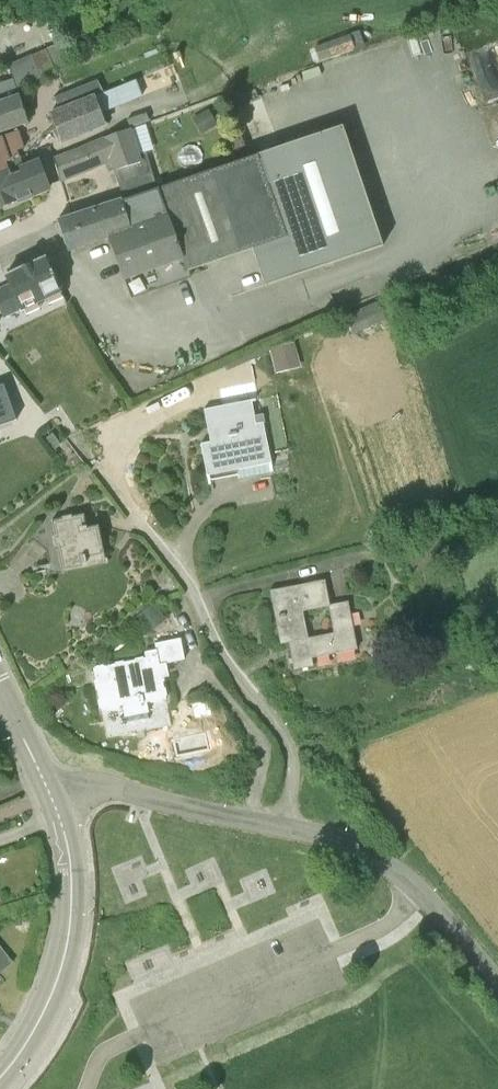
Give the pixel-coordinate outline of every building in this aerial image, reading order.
[(350,34),(314,48),(319,61),(355,47),(350,34)] [(56,71),(47,48),(9,64),(14,78),(0,83),(0,91),(1,93),(0,93),(0,136),(29,124),(28,122),(19,93),(17,88),(56,71)] [(59,108),(105,91),(100,78),(54,96),(59,108)] [(101,126),(98,120),(94,111),(91,101),(48,117),(59,143),(60,142),(63,151),(90,140),(87,132),(101,126)] [(209,109),(192,119),(201,134),(218,124),(209,109)] [(154,184),(148,186),(149,190),(173,262),(185,258),(189,270),(254,248),(266,283),(295,273),(382,244),(343,125),(276,147),(257,153),(240,159),(155,187),(154,184)] [(148,186),(154,184),(144,154),(139,155),(130,128),(103,136),(52,157),(60,181),(87,171),(111,160),(124,199),(149,190),(148,186)] [(21,158),(14,137),(12,134),(3,137),(0,138),(0,174),(6,171),(4,164),(21,158)] [(39,161),(25,167),(21,158),(4,164),(6,171),(0,174),(0,207),(50,188),(39,161)] [(173,262),(149,190),(124,199),(58,219),(68,250),(108,236),(123,280),(125,279),(132,297),(191,276),(189,270),(185,258),(173,262)] [(62,292),(46,256),(6,275),(10,283),(0,288),(0,310),(4,319),(23,310),(57,295),(62,292)] [(352,334),(387,320),(380,301),(345,315),(352,334)] [(275,367),(299,361),(294,341),(270,347),(275,367)] [(17,420),(0,372),(0,426),(17,420)] [(272,463),(265,421),(256,423),(252,401),(255,401),(255,399),(204,409),(210,441),(202,443),(207,474),(272,463)] [(60,444),(51,432),(44,437),(53,449),(60,444)] [(62,568),(105,559),(99,525),(87,526),(84,513),(52,520),(62,568)] [(312,657),(313,657),(358,649),(349,600),(330,604),(325,579),(271,589),(281,643),(289,642),(294,669),(314,666),(312,657)] [(154,602),(135,616),(147,633),(166,619),(154,602)] [(185,659),(185,657),(181,638),(155,643),(156,648),(145,650),(146,658),(94,668),(98,692),(102,711),(124,706),(126,715),(148,710),(146,702),(167,698),(160,664),(185,659)]
